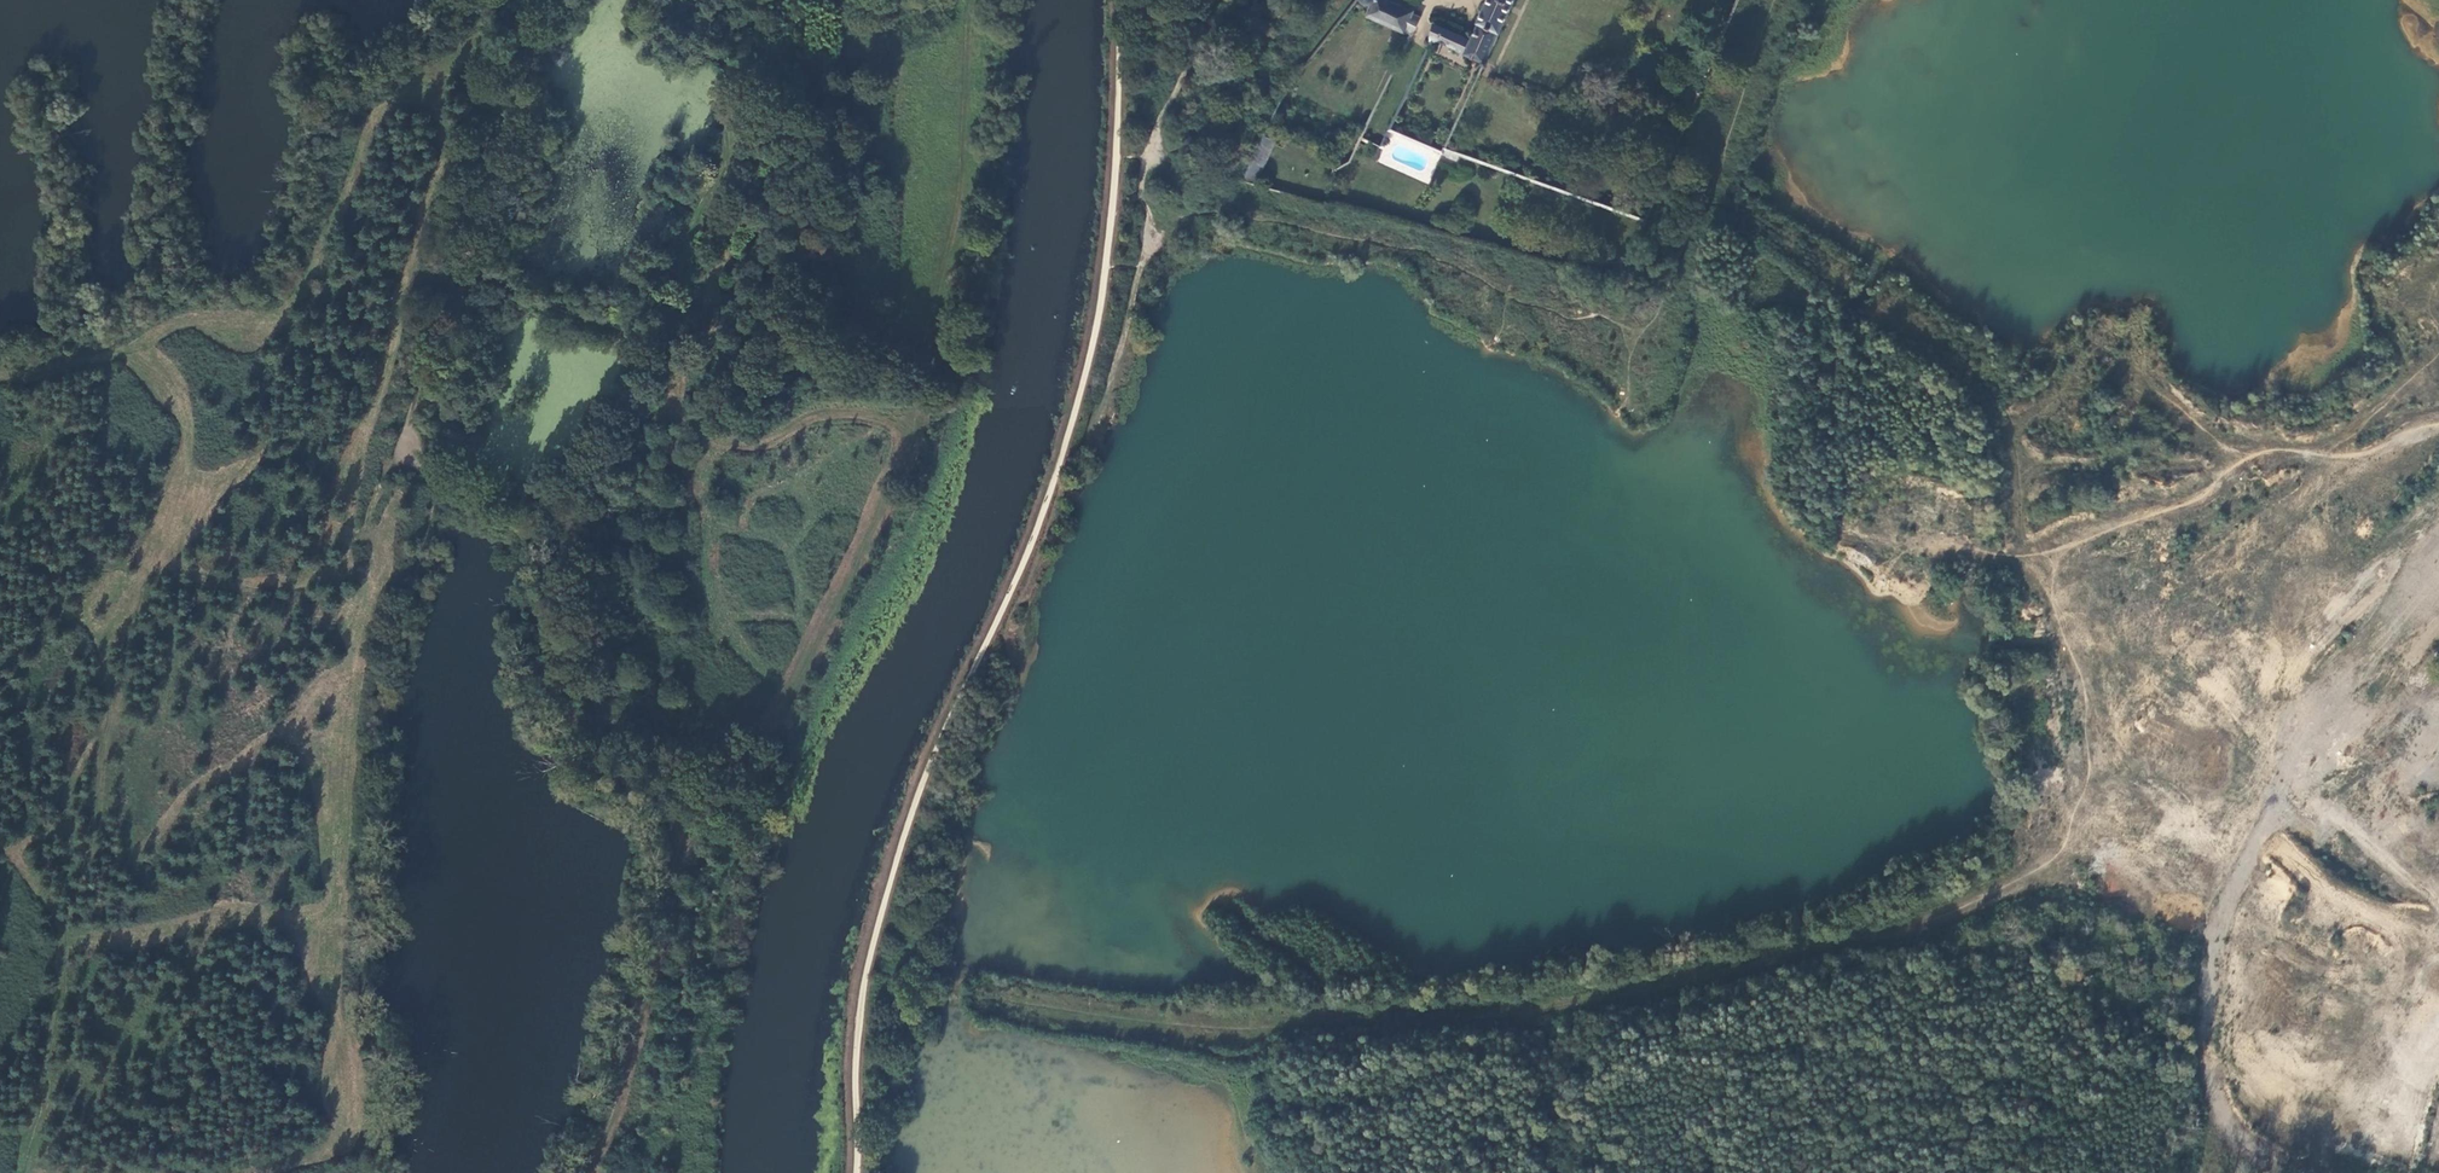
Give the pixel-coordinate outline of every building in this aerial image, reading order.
[(1364,2),(1366,3),(1368,3),(1369,2),(1371,1),(1374,2),(1369,15),(1412,34),(1421,17),(1411,13),(1413,10),(1390,0),(1362,0),(1364,2)] [(1479,21),(1480,21),(1471,39),(1434,23),(1430,40),(1436,42),(1437,40),(1458,48),(1457,50),(1486,62),(1514,0),(1488,0),(1479,21)] [(1276,141),(1263,135),(1251,160),(1264,166),(1276,141)] [(1251,160),(1242,179),(1257,183),(1264,166),(1251,160)]
